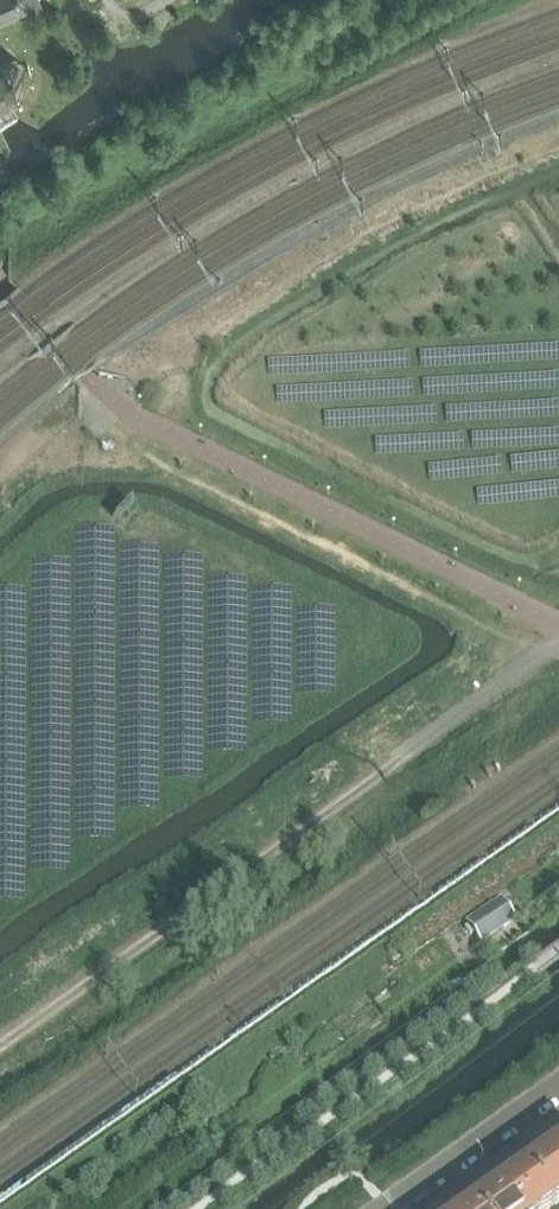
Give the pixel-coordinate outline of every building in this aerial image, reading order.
[(39,0),(0,0),(0,17),(25,5),(28,11),(41,5),(39,0)] [(19,70),(8,55),(0,53),(0,100),(16,89),(19,70)] [(468,925),(464,928),(470,937),(474,935),(480,945),(516,922),(501,898),(465,921),(468,925)] [(558,1205),(558,1146),(553,1150),(552,1149),(546,1153),(547,1155),(523,1172),(549,1208),(554,1208),(558,1205)] [(523,1172),(501,1187),(500,1186),(494,1190),(495,1192),(471,1208),(472,1208),(549,1208),(523,1172)]
